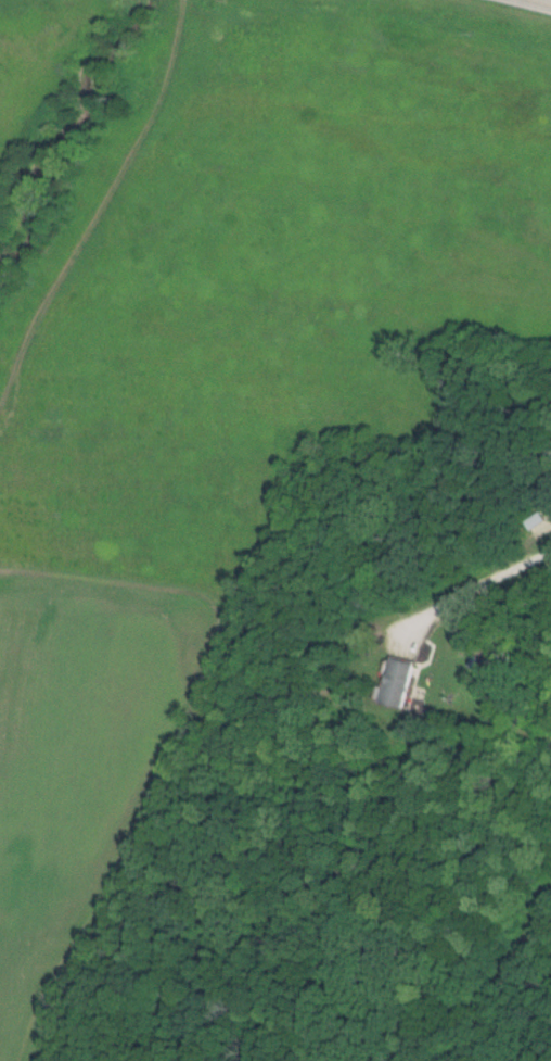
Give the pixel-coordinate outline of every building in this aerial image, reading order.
[(417,664),(392,657),(380,703),(405,710),(417,664)]
